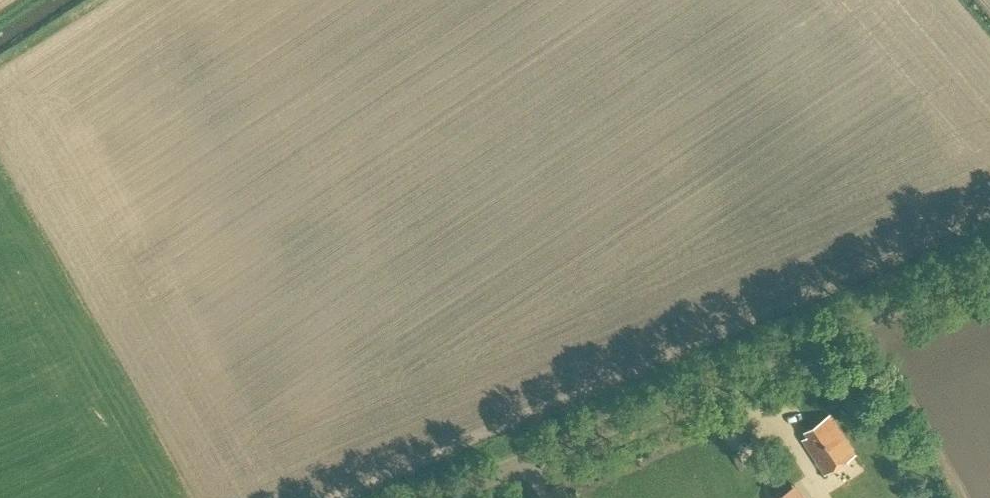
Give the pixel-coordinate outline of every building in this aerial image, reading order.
[(808,438),(803,441),(823,475),(855,456),(832,416),(804,432),(808,438)]
